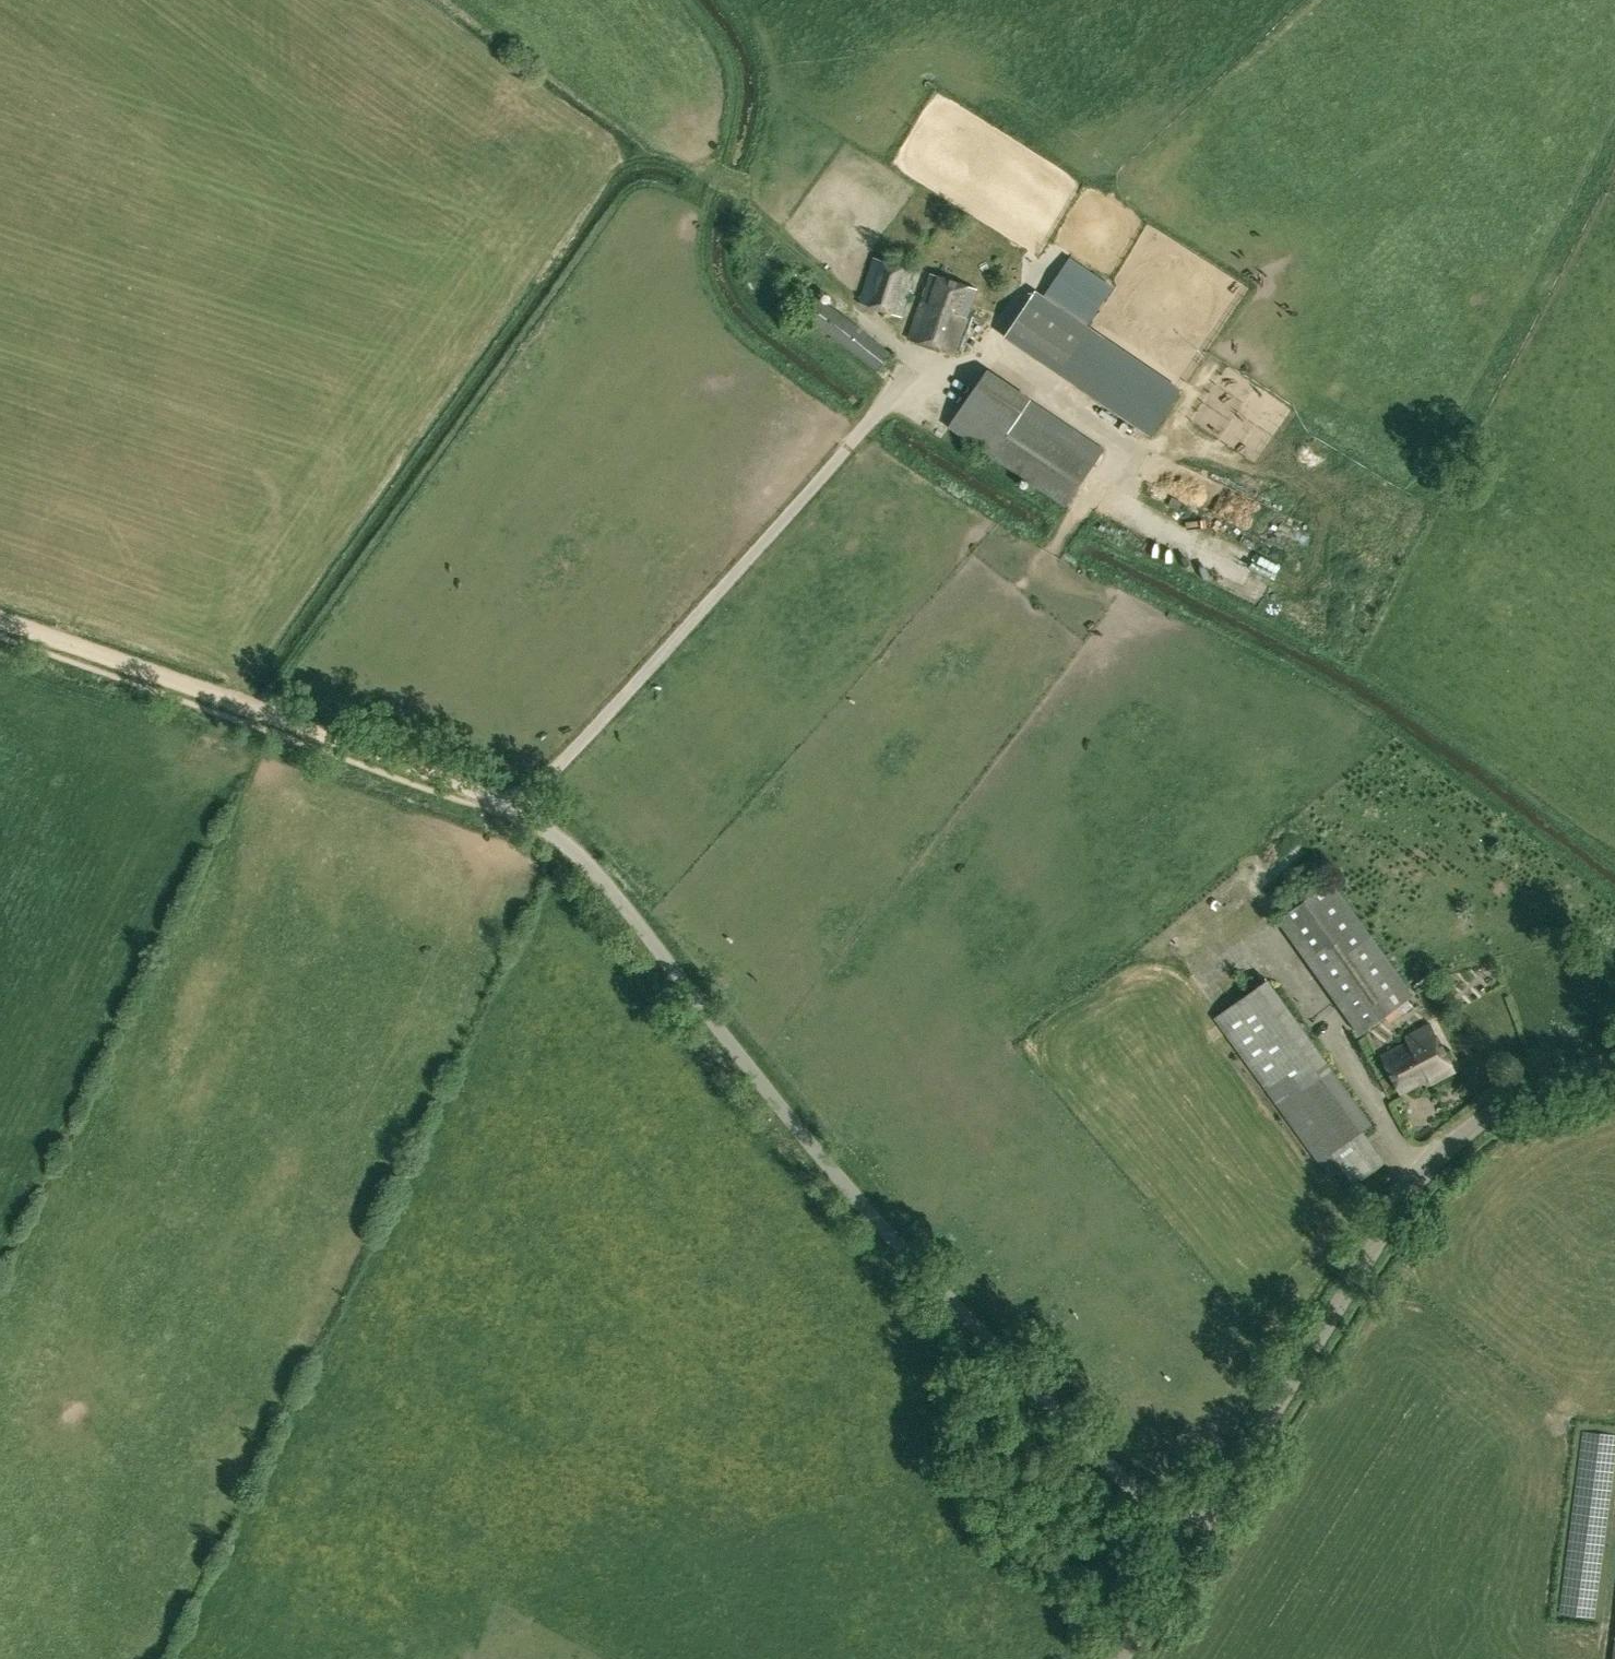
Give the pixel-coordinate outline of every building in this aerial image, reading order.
[(857,300),(898,315),(914,269),(873,255),(857,300)] [(1070,257),(1044,295),(1087,325),(1113,287),(1070,257)] [(952,353),(975,287),(929,271),(907,337),(952,353)] [(875,369),(889,352),(815,298),(801,316),(875,369)] [(1091,329),(1060,374),(1150,435),(1181,389),(1091,329)] [(987,369),(949,426),(955,430),(1066,505),(1086,475),(1104,449),(987,369)] [(1222,382),(1221,406),(1209,406),(1209,422),(1224,422),(1224,431),(1250,432),(1251,383),(1222,382)] [(1339,628),(1352,624),(1348,611),(1335,615),(1339,628)] [(1360,1032),(1414,994),(1332,880),(1279,919),(1360,1032)] [(1373,1124),(1269,978),(1216,1016),(1320,1162),(1332,1153),(1355,1185),(1385,1163),(1363,1131),(1373,1124)] [(1454,1070),(1431,1023),(1405,1036),(1408,1041),(1382,1055),(1400,1092),(1428,1077),(1431,1082),(1454,1070)]
